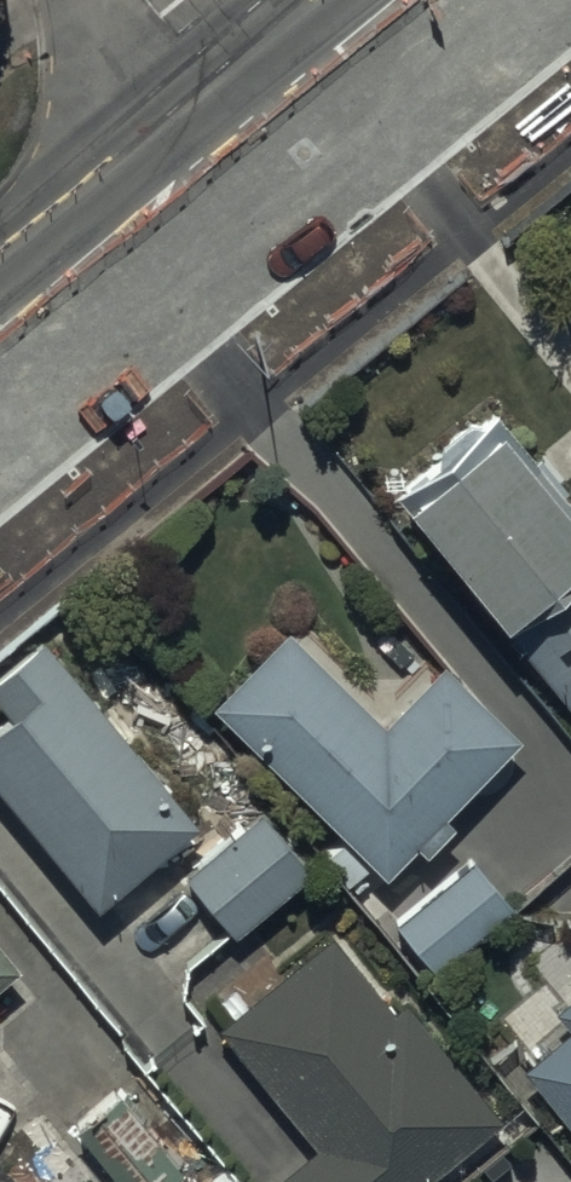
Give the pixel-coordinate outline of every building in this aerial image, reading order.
[(493,397),(398,475),(510,615),(506,619),(570,700),(570,495),(493,397)] [(287,620),(214,697),(346,828),(318,855),(347,884),(375,857),(386,868),(417,837),(425,844),(452,817),(445,809),(520,733),(441,654),(381,714),(287,620)] [(40,629),(0,661),(0,696),(6,703),(0,709),(0,785),(95,898),(195,813),(40,629)] [(310,863),(260,803),(185,867),(236,926),(310,863)] [(511,900),(472,851),(395,915),(434,963),(511,900)] [(221,1016),(317,1140),(264,1181),(415,1181),(501,1112),(406,994),(392,1005),(331,929),(278,971),(266,956),(216,996),(228,1011),(221,1016)] [(15,957),(0,939),(0,970),(15,957)] [(520,1061),(570,1121),(570,989),(555,1002),(570,1021),(520,1061)] [(113,1084),(72,1119),(126,1181),(161,1181),(182,1164),(113,1084)]
